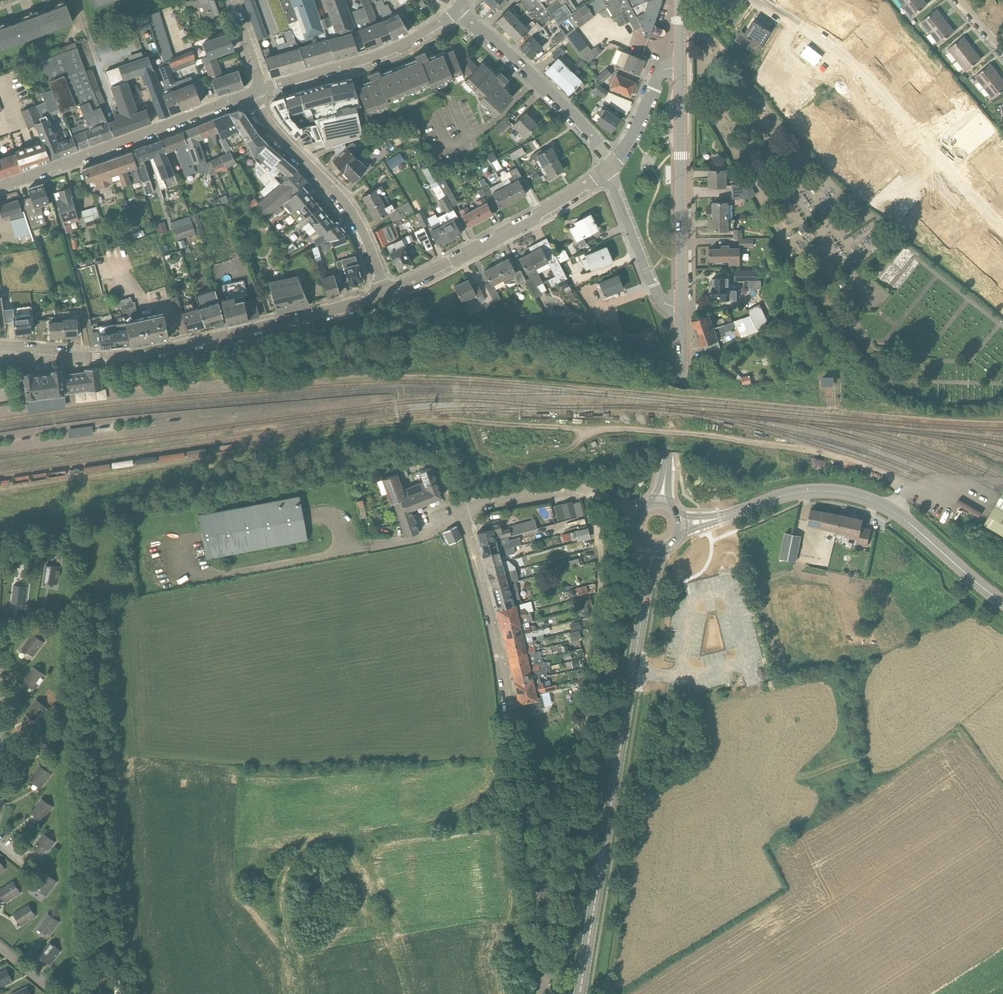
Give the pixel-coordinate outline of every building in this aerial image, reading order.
[(215,0),(190,0),(186,1),(187,10),(200,5),(201,6),(202,7),(203,7),(205,11),(201,12),(204,20),(214,17),(214,16),(219,14),(215,0)] [(281,1),(292,29),(305,66),(334,58),(320,20),(313,0),(283,0),(281,1)] [(359,30),(356,31),(345,0),(324,0),(330,16),(328,17),(320,20),(334,58),(358,52),(358,51),(366,49),(359,30)] [(378,44),(393,39),(384,21),(375,24),(374,22),(376,18),(369,0),(360,0),(363,8),(364,7),(378,44)] [(384,21),(393,39),(408,31),(398,13),(390,17),(383,3),(388,0),(374,0),(384,21)] [(417,3),(422,8),(426,5),(422,0),(421,0),(417,3)] [(501,0),(484,0),(492,9),(495,6),(501,0)] [(508,2),(507,0),(501,0),(495,6),(500,10),(508,2)] [(530,12),(534,9),(527,0),(522,0),(520,2),(528,12),(529,11),(530,12)] [(553,19),(545,9),(539,0),(527,0),(534,9),(530,12),(543,28),(553,19)] [(545,9),(558,0),(539,0),(545,9)] [(545,9),(553,19),(557,24),(567,18),(577,11),(569,0),(562,0),(558,0),(545,9)] [(606,6),(602,0),(594,0),(577,11),(567,18),(574,29),(575,28),(606,6)] [(629,21),(636,18),(626,0),(602,0),(606,6),(612,15),(614,18),(618,26),(621,26),(629,21)] [(636,18),(641,27),(644,33),(649,34),(652,24),(653,24),(660,4),(661,0),(626,0),(636,18)] [(800,6),(809,16),(812,14),(811,14),(825,2),(824,2),(823,0),(807,0),(800,6)] [(811,14),(812,14),(820,24),(823,21),(836,9),(828,0),(827,0),(824,2),(825,2),(811,14)] [(927,5),(924,0),(910,0),(903,6),(912,17),(927,5)] [(270,6),(272,11),(283,7),(281,2),(270,6)] [(72,22),(66,4),(51,9),(50,7),(44,9),(45,12),(17,22),(16,19),(11,22),(12,24),(0,28),(0,48),(72,22)] [(248,12),(257,9),(255,4),(246,7),(248,12)] [(272,11),(274,17),(285,13),(283,7),(272,11)] [(364,7),(363,8),(352,12),(359,30),(366,49),(378,44),(364,7)] [(506,31),(518,20),(513,14),(515,12),(511,7),(496,21),(506,31)] [(836,9),(823,21),(831,31),(834,29),(834,28),(847,17),(847,16),(839,7),(836,9)] [(248,12),(250,17),(259,14),(257,9),(248,12)] [(930,33),(946,20),(937,9),(921,21),(930,33)] [(161,17),(159,11),(148,15),(150,21),(161,17)] [(274,17),(276,22),(287,18),(285,13),(274,17)] [(250,17),(252,23),(261,19),(259,14),(250,17)] [(847,17),(834,28),(834,29),(843,38),(859,24),(850,14),(847,16),(847,17)] [(163,23),(161,17),(150,21),(152,27),(163,23)] [(276,22),(278,28),(289,24),(287,18),(276,22)] [(641,27),(636,18),(629,21),(634,30),(641,27)] [(254,28),(263,25),(261,19),(252,23),(254,28)] [(506,31),(516,41),(528,30),(518,20),(506,31)] [(874,20),(858,34),(866,43),(883,30),(874,20)] [(939,44),(954,32),(946,20),(930,33),(939,44)] [(520,48),(531,58),(542,47),(536,42),(538,39),(533,35),(542,26),(537,21),(526,32),(531,37),(520,48)] [(757,53),(770,32),(753,21),(745,34),(741,32),(736,40),(757,53)] [(165,28),(163,23),(152,27),(154,33),(165,28)] [(278,28),(280,33),(283,32),(292,29),(289,24),(278,28)] [(254,28),(255,33),(264,30),(263,25),(254,28)] [(167,34),(165,28),(154,33),(155,38),(167,34)] [(568,40),(578,33),(575,28),(574,29),(565,35),(566,37),(568,40)] [(305,66),(292,29),(283,32),(287,42),(276,45),(279,54),(286,72),(305,66)] [(255,33),(257,38),(263,36),(266,35),(264,30),(255,33)] [(883,30),(866,43),(875,53),(891,39),(883,30)] [(565,35),(562,31),(552,39),(557,44),(566,37),(565,35)] [(572,44),(581,37),(578,33),(568,40),(572,44)] [(168,40),(167,34),(155,38),(157,44),(168,40)] [(206,63),(215,60),(213,55),(233,48),(229,35),(207,42),(211,55),(204,57),(206,63)] [(575,49),(585,42),(581,37),(572,44),(575,49)] [(784,37),(771,62),(782,68),(784,65),(795,72),(807,50),(784,37)] [(957,60),(972,48),(964,37),(948,49),(957,60)] [(891,39),(875,53),(883,63),(899,49),(891,39)] [(170,46),(168,40),(157,44),(159,50),(170,46)] [(75,42),(39,56),(42,65),(48,82),(51,90),(59,109),(61,112),(76,106),(79,106),(83,114),(85,118),(76,122),(78,126),(69,129),(71,134),(84,129),(89,144),(113,136),(108,123),(107,123),(99,105),(94,91),(86,71),(77,47),(75,42)] [(578,53),(588,46),(585,42),(575,49),(578,53)] [(161,56),(172,51),(170,46),(159,50),(161,56)] [(581,58),(591,50),(588,46),(578,53),(581,58)] [(591,61),(602,51),(598,46),(591,50),(581,58),(587,65),(590,62),(591,61)] [(268,48),(267,48),(261,50),(270,77),(286,72),(279,54),(274,56),(273,53),(270,54),(268,48)] [(557,83),(569,70),(558,59),(564,52),(560,48),(551,56),(555,61),(545,71),(557,83)] [(966,71),(981,59),(972,48),(957,60),(966,71)] [(193,50),(174,58),(165,62),(167,66),(168,65),(171,73),(195,63),(193,50)] [(464,72),(468,76),(464,80),(481,96),(479,98),(496,115),(513,97),(507,92),(509,89),(504,84),(508,79),(500,72),(498,74),(489,66),(487,68),(481,63),(477,67),(467,57),(458,61),(453,51),(446,54),(445,50),(427,57),(425,52),(414,56),(415,59),(380,73),(379,71),(368,75),(370,81),(364,83),(365,87),(358,90),(367,112),(389,103),(387,100),(429,84),(430,86),(462,73),(464,72)] [(174,58),(172,51),(161,56),(162,61),(165,60),(165,62),(174,58)] [(644,60),(629,54),(622,51),(616,65),(638,74),(644,60)] [(130,63),(119,67),(123,80),(124,80),(142,74),(160,119),(171,115),(170,114),(163,95),(160,88),(154,70),(148,57),(144,58),(142,52),(128,56),(130,63)] [(907,52),(895,63),(903,72),(915,61),(907,52)] [(215,60),(206,63),(209,72),(211,80),(221,77),(218,69),(215,60)] [(915,61),(903,72),(911,81),(923,71),(915,61)] [(984,87),(999,75),(990,64),(975,76),(984,87)] [(168,65),(167,66),(161,68),(159,68),(166,85),(160,88),(163,95),(170,114),(181,110),(173,91),(174,91),(172,83),(175,82),(171,73),(168,65)] [(132,129),(116,83),(123,80),(119,67),(111,70),(106,72),(121,113),(115,115),(116,119),(108,123),(113,136),(114,135),(114,136),(132,129)] [(596,78),(601,83),(611,75),(606,69),(596,78)] [(557,83),(568,94),(572,90),(577,94),(585,85),(569,70),(557,83)] [(244,86),(239,71),(225,75),(230,91),(244,86)] [(923,71),(911,81),(919,91),(931,80),(923,71)] [(225,75),(221,77),(211,80),(217,96),(230,91),(225,75)] [(634,83),(622,78),(615,75),(610,87),(629,95),(634,83)] [(1002,91),(1002,80),(999,75),(984,87),(993,99),(1002,91)] [(181,110),(201,102),(194,83),(191,76),(175,83),(175,82),(172,83),(174,91),(173,91),(181,110)] [(351,108),(356,107),(361,106),(352,79),(330,83),(333,101),(348,98),(351,108)] [(151,122),(146,110),(137,113),(134,104),(124,80),(123,80),(116,83),(132,129),(151,122)] [(356,107),(351,108),(348,98),(333,101),(330,83),(314,86),(315,87),(318,106),(319,112),(321,122),(316,124),(318,129),(323,139),(322,140),(326,149),(363,137),(359,118),(356,107)] [(130,87),(132,93),(138,91),(136,84),(130,87)] [(592,88),(589,93),(594,97),(597,93),(604,98),(607,92),(597,84),(593,89),(592,88)] [(313,117),(316,124),(321,122),(319,112),(318,106),(315,87),(300,92),(305,119),(313,117)] [(936,88),(919,102),(928,111),(944,97),(936,88)] [(105,102),(99,89),(94,91),(99,105),(105,102)] [(42,103),(36,106),(38,111),(40,116),(42,122),(36,125),(43,142),(50,159),(51,160),(76,150),(72,139),(58,144),(51,128),(54,127),(56,123),(53,116),(51,112),(59,109),(51,90),(41,94),(45,102),(42,103)] [(307,125),(316,124),(313,117),(305,119),(300,92),(283,97),(288,115),(294,121),(299,127),(307,125)] [(821,95),(808,105),(816,115),(829,104),(821,95)] [(299,127),(294,121),(288,115),(283,97),(274,100),(273,101),(271,104),(271,105),(280,120),(298,140),(306,133),(310,136),(312,143),(322,140),(323,139),(318,129),(316,124),(307,125),(299,127)] [(787,97),(778,106),(788,117),(798,108),(787,97)] [(944,97),(928,111),(936,121),(952,107),(944,97)] [(829,104),(816,115),(824,124),(837,113),(829,104)] [(23,117),(38,111),(35,105),(21,111),(23,117)] [(952,107),(936,121),(945,131),(961,117),(952,107)] [(611,131),(619,120),(604,110),(602,109),(598,114),(601,115),(596,122),(611,131)] [(246,141),(257,133),(243,111),(239,110),(229,113),(238,130),(234,132),(240,143),(246,141)] [(26,122),(40,116),(38,111),(23,117),(26,122)] [(229,113),(213,119),(218,132),(222,139),(219,140),(226,154),(220,156),(226,167),(227,168),(236,164),(230,153),(233,151),(230,146),(228,143),(224,137),(234,132),(238,130),(229,113)] [(524,137),(537,124),(525,113),(513,125),(524,137)] [(837,113),(824,124),(832,133),(845,122),(837,113)] [(36,125),(42,122),(40,116),(26,122),(28,128),(36,125)] [(496,126),(502,132),(511,123),(505,117),(496,126)] [(213,119),(196,126),(201,139),(203,143),(208,141),(211,150),(218,147),(216,133),(218,132),(213,119)] [(845,122),(832,133),(841,142),(853,131),(845,122)] [(205,160),(198,140),(201,139),(196,126),(183,131),(193,164),(205,160)] [(71,134),(70,134),(72,139),(76,150),(89,144),(84,129),(71,134)] [(166,153),(176,149),(185,176),(199,171),(200,175),(209,172),(206,163),(205,160),(193,164),(183,131),(161,140),(166,153)] [(254,157),(267,143),(257,133),(246,141),(240,143),(238,144),(243,154),(250,149),(254,157)] [(174,174),(168,159),(161,140),(146,146),(150,160),(153,167),(160,190),(178,184),(174,174)] [(21,170),(50,159),(43,142),(15,151),(15,153),(21,170)] [(267,143),(254,157),(258,161),(255,164),(255,170),(255,173),(256,177),(271,192),(281,184),(267,170),(281,156),(267,143)] [(343,172),(357,158),(353,153),(358,148),(353,143),(352,145),(351,144),(347,148),(333,162),(343,172)] [(871,145),(855,160),(863,169),(879,155),(871,145)] [(986,145),(970,159),(979,169),(995,155),(986,145)] [(154,191),(146,169),(153,167),(150,160),(146,146),(131,151),(141,180),(146,194),(154,191)] [(543,166),(557,158),(550,147),(543,151),(542,150),(532,156),(535,162),(539,160),(543,166)] [(131,151),(121,155),(104,161),(110,176),(111,176),(118,173),(123,185),(131,183),(126,170),(130,169),(135,182),(141,180),(131,151)] [(519,157),(515,151),(509,154),(513,160),(519,157)] [(21,170),(15,153),(0,159),(0,166),(3,176),(21,170)] [(879,155),(863,169),(871,178),(887,164),(879,155)] [(979,169),(987,178),(1002,164),(995,155),(979,169)] [(227,169),(227,168),(226,167),(220,156),(206,163),(209,172),(210,175),(210,176),(217,173),(216,172),(221,170),(221,172),(227,169)] [(290,177),(296,171),(297,170),(281,156),(267,170),(281,184),(290,177)] [(343,172),(353,182),(370,166),(363,159),(361,162),(357,159),(358,158),(357,158),(343,172)] [(543,175),(547,181),(559,174),(558,173),(563,169),(557,158),(543,166),(547,173),(543,175)] [(113,183),(111,176),(110,176),(104,161),(82,169),(87,182),(95,179),(98,189),(113,183)] [(987,178),(995,187),(1002,180),(1002,164),(987,178)] [(427,167),(422,170),(430,184),(435,181),(427,167)] [(504,187),(512,202),(526,194),(518,180),(522,178),(516,167),(510,171),(512,176),(501,181),(504,187)] [(710,170),(710,186),(726,186),(726,170),(710,170)] [(281,184),(271,192),(257,203),(266,218),(284,203),(290,198),(291,197),(302,187),(307,182),(296,171),(290,177),(281,184)] [(538,173),(531,176),(534,182),(541,178),(538,173)] [(452,207),(458,203),(444,179),(437,183),(438,185),(445,196),(452,207)] [(995,187),(1002,197),(1002,180),(995,187)] [(504,187),(501,181),(490,188),(487,183),(481,187),(482,188),(485,195),(486,197),(492,194),(500,208),(512,202),(504,187)] [(748,182),(743,185),(747,192),(750,197),(755,194),(748,182)] [(30,230),(40,227),(46,225),(41,208),(39,206),(49,203),(43,184),(28,188),(31,197),(20,201),(30,230)] [(432,189),(439,200),(445,196),(438,185),(432,189)] [(387,198),(383,192),(385,191),(382,186),(375,189),(362,196),(369,208),(387,198)] [(298,208),(311,197),(302,187),(291,197),(290,198),(290,199),(288,201),(284,205),(291,214),(298,208)] [(59,210),(74,206),(69,188),(59,191),(60,192),(54,194),(56,201),(59,210)] [(480,197),(485,195),(482,188),(477,191),(480,197)] [(236,194),(228,198),(230,203),(238,200),(236,194)] [(225,195),(219,198),(222,205),(228,202),(225,195)] [(139,204),(146,202),(144,196),(137,198),(139,204)] [(445,196),(439,200),(446,214),(453,210),(452,207),(445,196)] [(305,217),(319,206),(311,197),(298,208),(291,214),(294,217),(298,222),(305,217)] [(258,204),(255,198),(247,202),(250,208),(258,204)] [(388,213),(393,210),(394,209),(391,204),(390,205),(387,198),(369,208),(375,220),(388,213)] [(486,218),(493,214),(486,203),(483,198),(476,202),(479,206),(474,209),(481,222),(487,219),(486,218)] [(22,215),(17,199),(5,203),(10,219),(22,215)] [(408,202),(397,208),(400,214),(402,212),(405,217),(414,212),(408,202)] [(727,219),(727,211),(727,202),(714,202),(714,219),(727,219)] [(939,204),(923,218),(931,227),(947,213),(939,204)] [(79,222),(78,217),(74,206),(59,210),(66,234),(72,232),(69,225),(79,222)] [(313,226),(326,215),(319,206),(305,217),(298,222),(293,227),(296,230),(301,226),(303,227),(309,222),(313,226)] [(481,222),(474,209),(469,212),(466,207),(460,211),(462,215),(462,216),(468,227),(474,224),(475,225),(481,222)] [(94,220),(94,219),(94,218),(91,208),(82,211),(85,223),(94,220)] [(756,210),(751,219),(761,219),(756,210)] [(422,228),(429,224),(422,211),(416,214),(422,228)] [(947,213),(931,227),(939,236),(955,222),(947,213)] [(333,224),(326,215),(313,226),(316,230),(305,239),(308,242),(312,239),(314,241),(315,240),(323,233),(333,224)] [(453,219),(447,223),(443,215),(437,218),(439,222),(441,226),(446,235),(450,241),(456,238),(455,237),(460,234),(453,219)] [(582,237),(586,235),(597,229),(590,215),(575,223),(576,225),(570,228),(577,242),(581,248),(587,245),(582,237)] [(94,220),(96,227),(104,225),(101,216),(94,218),(94,219),(94,220)] [(399,237),(398,235),(395,227),(402,224),(401,219),(393,223),(373,232),(379,246),(399,237)] [(710,230),(734,230),(734,219),(727,219),(714,219),(710,219),(710,230)] [(323,233),(315,240),(320,245),(344,235),(342,232),(343,230),(336,222),(333,224),(323,233)] [(446,235),(441,226),(439,222),(428,228),(430,232),(437,246),(442,243),(443,245),(450,241),(446,235)] [(955,222),(939,236),(948,246),(964,232),(955,222)] [(177,240),(192,235),(196,234),(192,223),(173,229),(177,240)] [(156,228),(158,234),(168,231),(166,225),(156,228)] [(427,236),(427,235),(424,228),(414,232),(417,238),(419,243),(423,242),(427,250),(432,248),(427,236)] [(142,236),(140,230),(125,236),(127,242),(142,236)] [(404,245),(417,238),(414,232),(386,245),(391,254),(391,256),(393,260),(394,261),(399,270),(399,269),(401,270),(405,268),(405,266),(411,263),(403,246),(405,245),(404,245)] [(196,234),(181,240),(188,260),(203,255),(196,234)] [(971,236),(960,248),(970,256),(981,244),(971,236)] [(559,263),(554,254),(546,238),(536,244),(538,249),(540,248),(547,262),(555,276),(548,280),(551,286),(567,278),(559,263)] [(328,243),(322,244),(324,251),(330,249),(328,243)] [(535,268),(547,262),(540,248),(538,249),(536,244),(528,247),(531,253),(519,259),(530,280),(526,282),(535,298),(541,295),(537,286),(543,283),(535,268)] [(981,244),(970,256),(979,264),(990,252),(981,244)] [(89,260),(98,257),(94,245),(86,247),(89,260)] [(710,249),(710,261),(729,260),(729,263),(739,263),(739,257),(739,248),(737,248),(730,248),(730,246),(721,246),(721,249),(710,249)] [(591,269),(611,260),(606,247),(591,253),(592,255),(586,257),(591,269)] [(990,252),(979,264),(988,272),(999,260),(990,252)] [(362,281),(356,261),(355,256),(336,262),(340,274),(345,272),(349,285),(362,281)] [(579,262),(576,256),(570,258),(572,264),(579,262)] [(496,265),(506,284),(514,279),(517,284),(525,280),(520,270),(515,272),(508,259),(496,265)] [(988,272),(997,281),(1002,274),(1002,264),(999,260),(988,272)] [(327,298),(340,294),(334,274),(327,277),(322,261),(316,262),(327,298)] [(506,284),(496,265),(484,271),(490,282),(485,285),(494,302),(500,299),(493,285),(503,279),(506,284)] [(735,270),(735,281),(757,281),(757,270),(735,270)] [(611,293),(622,289),(617,275),(599,282),(605,298),(612,295),(611,293)] [(297,276),(285,279),(269,283),(275,310),(309,303),(297,276)] [(712,286),(712,296),(720,296),(720,299),(733,299),(733,291),(734,291),(734,285),(729,285),(729,277),(713,277),(713,286),(712,286)] [(224,299),(221,300),(226,321),(226,325),(248,320),(247,319),(248,319),(259,316),(256,302),(254,300),(248,302),(244,303),(243,300),(248,299),(243,280),(221,285),(224,299)] [(485,299),(482,294),(478,284),(472,287),(468,280),(454,286),(462,301),(474,294),(479,303),(485,299)] [(560,283),(563,289),(570,286),(567,280),(560,283)] [(215,324),(224,322),(215,289),(195,295),(199,308),(205,326),(214,323),(215,324)] [(132,303),(131,297),(119,301),(123,314),(136,310),(135,302),(132,303)] [(747,310),(750,316),(758,332),(759,334),(772,327),(761,304),(747,310)] [(199,308),(193,309),(192,306),(185,308),(186,312),(182,313),(187,332),(205,326),(199,308)] [(138,319),(136,310),(123,314),(125,323),(138,319)] [(149,342),(169,338),(163,314),(144,318),(149,342)] [(731,317),(724,319),(724,317),(717,319),(718,322),(713,324),(709,314),(692,320),(697,333),(733,321),(731,317)] [(16,334),(31,332),(29,315),(14,317),(16,334)] [(76,315),(63,316),(63,320),(63,321),(64,336),(78,335),(81,335),(81,327),(79,327),(79,315),(76,315)] [(56,317),(49,318),(49,322),(50,337),(64,336),(63,321),(63,320),(63,316),(56,317)] [(741,337),(758,332),(750,316),(733,322),(733,321),(697,333),(701,346),(718,340),(717,338),(739,331),(741,337)] [(149,342),(144,318),(138,319),(125,323),(128,331),(131,344),(132,346),(147,343),(149,342)] [(114,332),(113,324),(95,327),(94,322),(90,323),(92,328),(94,345),(100,344),(100,348),(116,346),(114,332)] [(116,346),(131,344),(128,331),(125,323),(113,324),(114,332),(116,346)] [(606,323),(599,325),(601,331),(608,328),(606,323)] [(85,372),(62,375),(64,394),(102,389),(99,368),(85,370),(85,372)] [(62,375),(61,370),(52,371),(52,373),(33,376),(32,373),(23,374),(27,399),(64,394),(62,375)] [(750,376),(741,377),(742,385),(751,384),(750,376)] [(65,406),(64,394),(27,399),(28,412),(65,406)] [(70,427),(71,436),(95,433),(94,424),(70,427)] [(419,456),(410,457),(411,464),(420,463),(419,456)] [(396,474),(405,470),(401,460),(392,463),(396,474)] [(431,467),(420,471),(424,482),(402,491),(405,499),(427,490),(425,486),(436,482),(431,467)] [(405,499),(402,491),(396,474),(382,479),(391,504),(405,499)] [(410,509),(441,497),(436,482),(425,486),(427,490),(405,499),(391,504),(391,505),(394,504),(407,537),(420,532),(410,509)] [(1002,493),(999,500),(992,512),(987,519),(984,524),(1002,535),(1002,492),(1002,493)] [(206,558),(307,539),(303,519),(299,496),(199,515),(206,558)] [(362,499),(355,501),(357,508),(363,506),(364,506),(362,499)] [(553,506),(557,521),(575,516),(571,502),(553,506)] [(363,506),(357,508),(360,519),(366,517),(363,506)] [(871,530),(861,528),(863,520),(848,516),(841,515),(823,511),(811,510),(809,525),(845,534),(844,537),(857,540),(856,544),(867,546),(871,530)] [(533,519),(520,523),(523,533),(535,529),(533,520),(533,519)] [(508,537),(510,536),(508,528),(502,530),(499,520),(489,522),(491,529),(477,533),(480,545),(509,537),(508,537)] [(450,544),(462,538),(456,526),(444,532),(450,544)] [(590,527),(577,528),(578,540),(592,538),(590,527)] [(568,532),(561,534),(564,542),(570,540),(568,532)] [(796,561),(801,536),(785,533),(780,558),(796,561)] [(509,537),(480,545),(483,555),(514,547),(514,546),(522,544),(520,538),(520,537),(509,540),(509,537)] [(486,566),(501,562),(500,557),(516,553),(514,547),(483,555),(486,566)] [(504,573),(516,570),(515,566),(508,560),(501,562),(486,566),(489,577),(504,573)] [(46,565),(43,582),(54,584),(55,577),(58,577),(60,567),(46,565)] [(492,588),(516,582),(516,581),(519,580),(516,570),(504,573),(489,577),(492,588)] [(498,609),(519,604),(521,603),(517,590),(518,590),(516,582),(492,588),(498,609)] [(14,586),(12,603),(22,604),(23,597),(26,597),(28,587),(14,586)] [(584,586),(576,588),(578,596),(586,594),(584,586)] [(576,593),(573,590),(569,591),(568,595),(571,598),(575,597),(576,593)] [(585,608),(592,607),(590,599),(583,600),(585,608)] [(500,619),(526,613),(525,608),(520,609),(519,604),(498,609),(500,619)] [(502,628),(527,622),(532,621),(530,612),(526,613),(500,619),(502,628)] [(530,631),(535,630),(534,625),(528,626),(527,622),(502,628),(505,638),(530,631)] [(571,631),(581,628),(579,622),(569,624),(571,631)] [(507,647),(533,641),(532,636),(544,633),(543,628),(535,630),(530,631),(505,638),(507,647)] [(572,640),(580,638),(579,631),(571,633),(572,640)] [(44,643),(32,634),(22,648),(31,654),(35,649),(38,651),(44,643)] [(535,650),(534,645),(533,641),(507,647),(509,656),(535,650)] [(534,655),(536,655),(535,650),(509,656),(511,665),(528,661),(529,661),(535,660),(534,655)] [(513,675),(547,667),(549,666),(550,666),(550,662),(542,662),(541,658),(535,660),(529,661),(528,661),(511,665),(513,675)] [(580,660),(570,661),(572,668),(581,666),(580,660)] [(538,674),(550,671),(550,667),(549,666),(547,667),(513,675),(515,683),(515,684),(539,678),(538,674)] [(45,676),(34,667),(24,681),(32,688),(37,682),(39,684),(45,676)] [(517,693),(544,687),(542,682),(540,683),(539,678),(515,684),(517,693)] [(586,678),(578,680),(579,687),(588,685),(586,678)] [(540,693),(545,692),(544,687),(517,693),(519,703),(527,701),(529,710),(543,707),(540,693)] [(47,709),(36,700),(26,714),(34,720),(39,715),(41,717),(47,709)] [(591,703),(583,703),(582,717),(590,718),(591,703)] [(49,742),(38,733),(28,747),(36,753),(40,748),(43,750),(49,742)] [(51,774),(40,766),(29,780),(38,786),(42,780),(45,783),(51,774)] [(53,807),(41,799),(31,813),(40,819),(44,813),(47,815),(53,807)] [(55,842),(43,834),(33,848),(42,854),(46,848),(49,850),(55,842)] [(57,882),(45,874),(35,888),(44,894),(48,888),(51,890),(57,882)] [(12,882),(0,890),(0,894),(4,900),(10,896),(12,899),(20,894),(12,882)] [(36,917),(28,905),(13,914),(19,923),(25,919),(27,922),(36,917)] [(59,922),(48,914),(38,928),(46,934),(50,928),(53,930),(59,922)] [(61,951),(49,942),(39,956),(47,963),(52,957),(54,959),(61,951)] [(0,973),(0,985),(2,984),(3,987),(12,983),(6,970),(0,973)]
